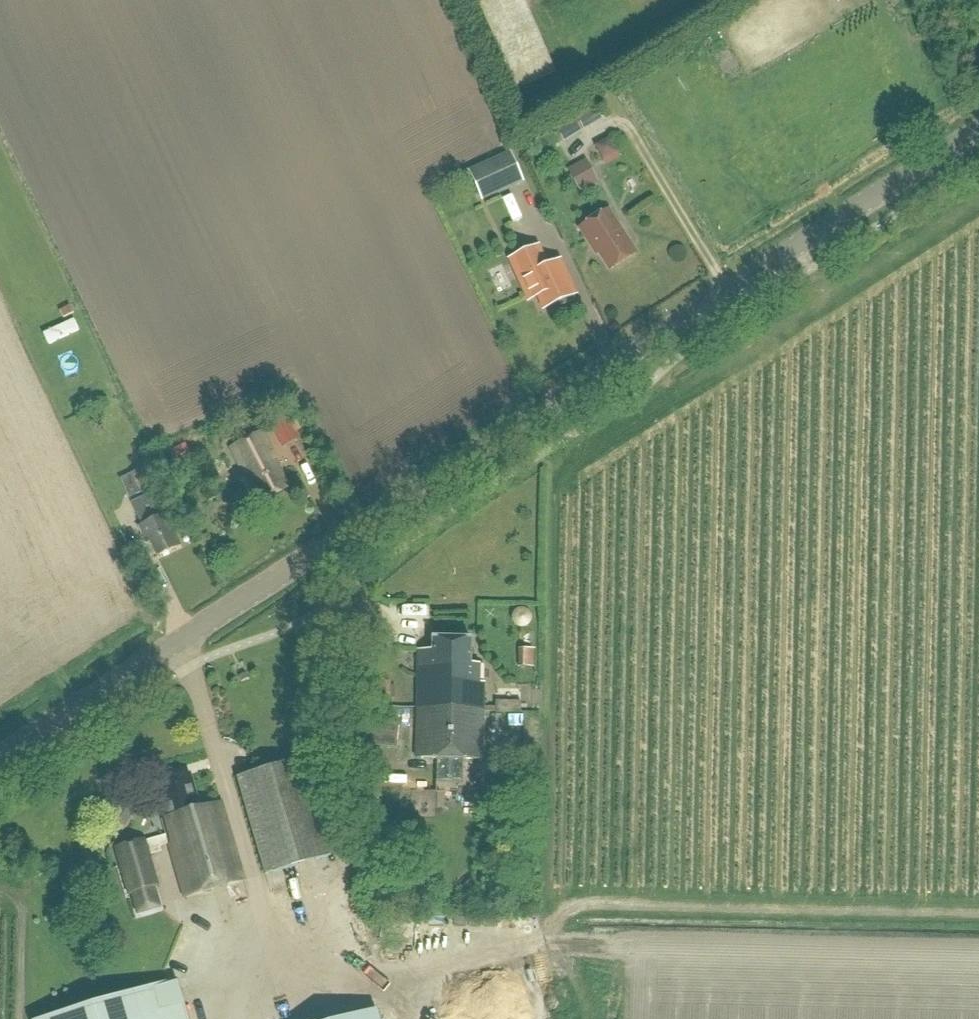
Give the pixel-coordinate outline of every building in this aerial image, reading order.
[(558,133),(572,154),(591,141),(577,120),(558,133)] [(474,185),(513,161),(509,153),(468,172),(474,185)] [(513,161),(474,185),(481,201),(523,183),(513,161)] [(599,183),(586,161),(568,171),(581,193),(599,183)] [(636,254),(609,211),(580,230),(593,250),(596,249),(611,270),(636,254)] [(574,296),(559,263),(559,262),(546,268),(537,248),(510,260),(529,301),(538,296),(544,309),(559,302),(561,306),(574,300),(572,297),(574,296)] [(74,319),(44,334),(50,345),(80,331),(74,319)] [(296,440),(284,416),(269,423),(281,448),(296,440)] [(272,452),(262,432),(230,449),(242,471),(244,469),(261,502),(288,488),(270,453),(272,452)] [(154,488),(145,468),(120,480),(128,499),(154,488)] [(163,515),(152,493),(131,504),(141,525),(138,527),(146,544),(150,543),(157,557),(181,547),(165,514),(163,515)] [(417,708),(484,710),(484,684),(479,684),(480,665),(470,665),(471,640),(432,639),(432,651),(418,651),(417,708)] [(484,710),(417,708),(416,760),(483,761),(483,744),(490,744),(490,735),(483,735),(484,713),(496,713),(484,712),(484,710)] [(331,857),(302,759),(237,778),(265,876),(331,857)] [(199,809),(189,775),(158,785),(164,805),(161,806),(165,819),(161,820),(184,899),(244,882),(221,803),(199,809)] [(156,886),(151,867),(148,859),(143,840),(116,848),(129,894),(156,886)] [(177,980),(45,1018),(189,1018),(177,980)]
